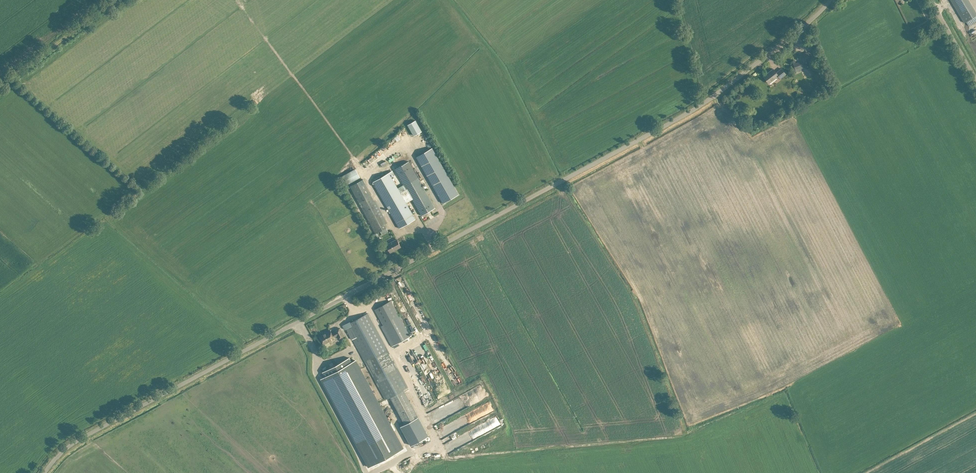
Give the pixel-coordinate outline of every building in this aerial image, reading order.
[(952,1),(965,23),(967,21),(970,26),(975,22),(975,11),(970,0),(952,0),(952,1)] [(801,55),(806,69),(812,67),(807,53),(801,55)] [(793,64),(796,72),(804,69),(801,61),(793,64)] [(786,74),(784,72),(781,68),(776,72),(773,68),(763,76),(769,83),(778,76),(780,78),(786,74)] [(416,157),(443,203),(459,194),(432,148),(416,157)] [(395,169),(406,189),(412,198),(422,215),(435,208),(408,161),(395,169)] [(416,219),(406,202),(400,192),(389,172),(373,182),(372,183),(374,187),(375,186),(399,228),(416,219)] [(350,186),(359,203),(375,233),(377,232),(380,231),(386,227),(385,224),(387,223),(376,201),(374,202),(371,196),(362,179),(350,186)] [(406,189),(400,192),(406,202),(412,198),(406,189)] [(386,245),(388,248),(390,252),(401,247),(397,239),(386,245)] [(375,309),(377,314),(383,325),(381,326),(392,346),(410,337),(393,305),(391,301),(375,309)] [(353,339),(365,361),(387,349),(368,313),(350,322),(350,321),(343,325),(345,329),(346,328),(348,332),(346,333),(347,336),(349,335),(352,339),(353,339)] [(319,336),(322,340),(324,344),(335,338),(334,337),(337,335),(339,338),(344,335),(340,328),(335,331),(335,332),(332,334),(330,330),(330,331),(324,334),(323,334),(319,336)] [(365,361),(375,380),(398,368),(387,349),(365,361)] [(403,448),(355,360),(352,362),(349,357),(322,372),(325,377),(321,379),(369,467),(403,448)] [(398,368),(375,380),(385,400),(408,387),(398,368)]
